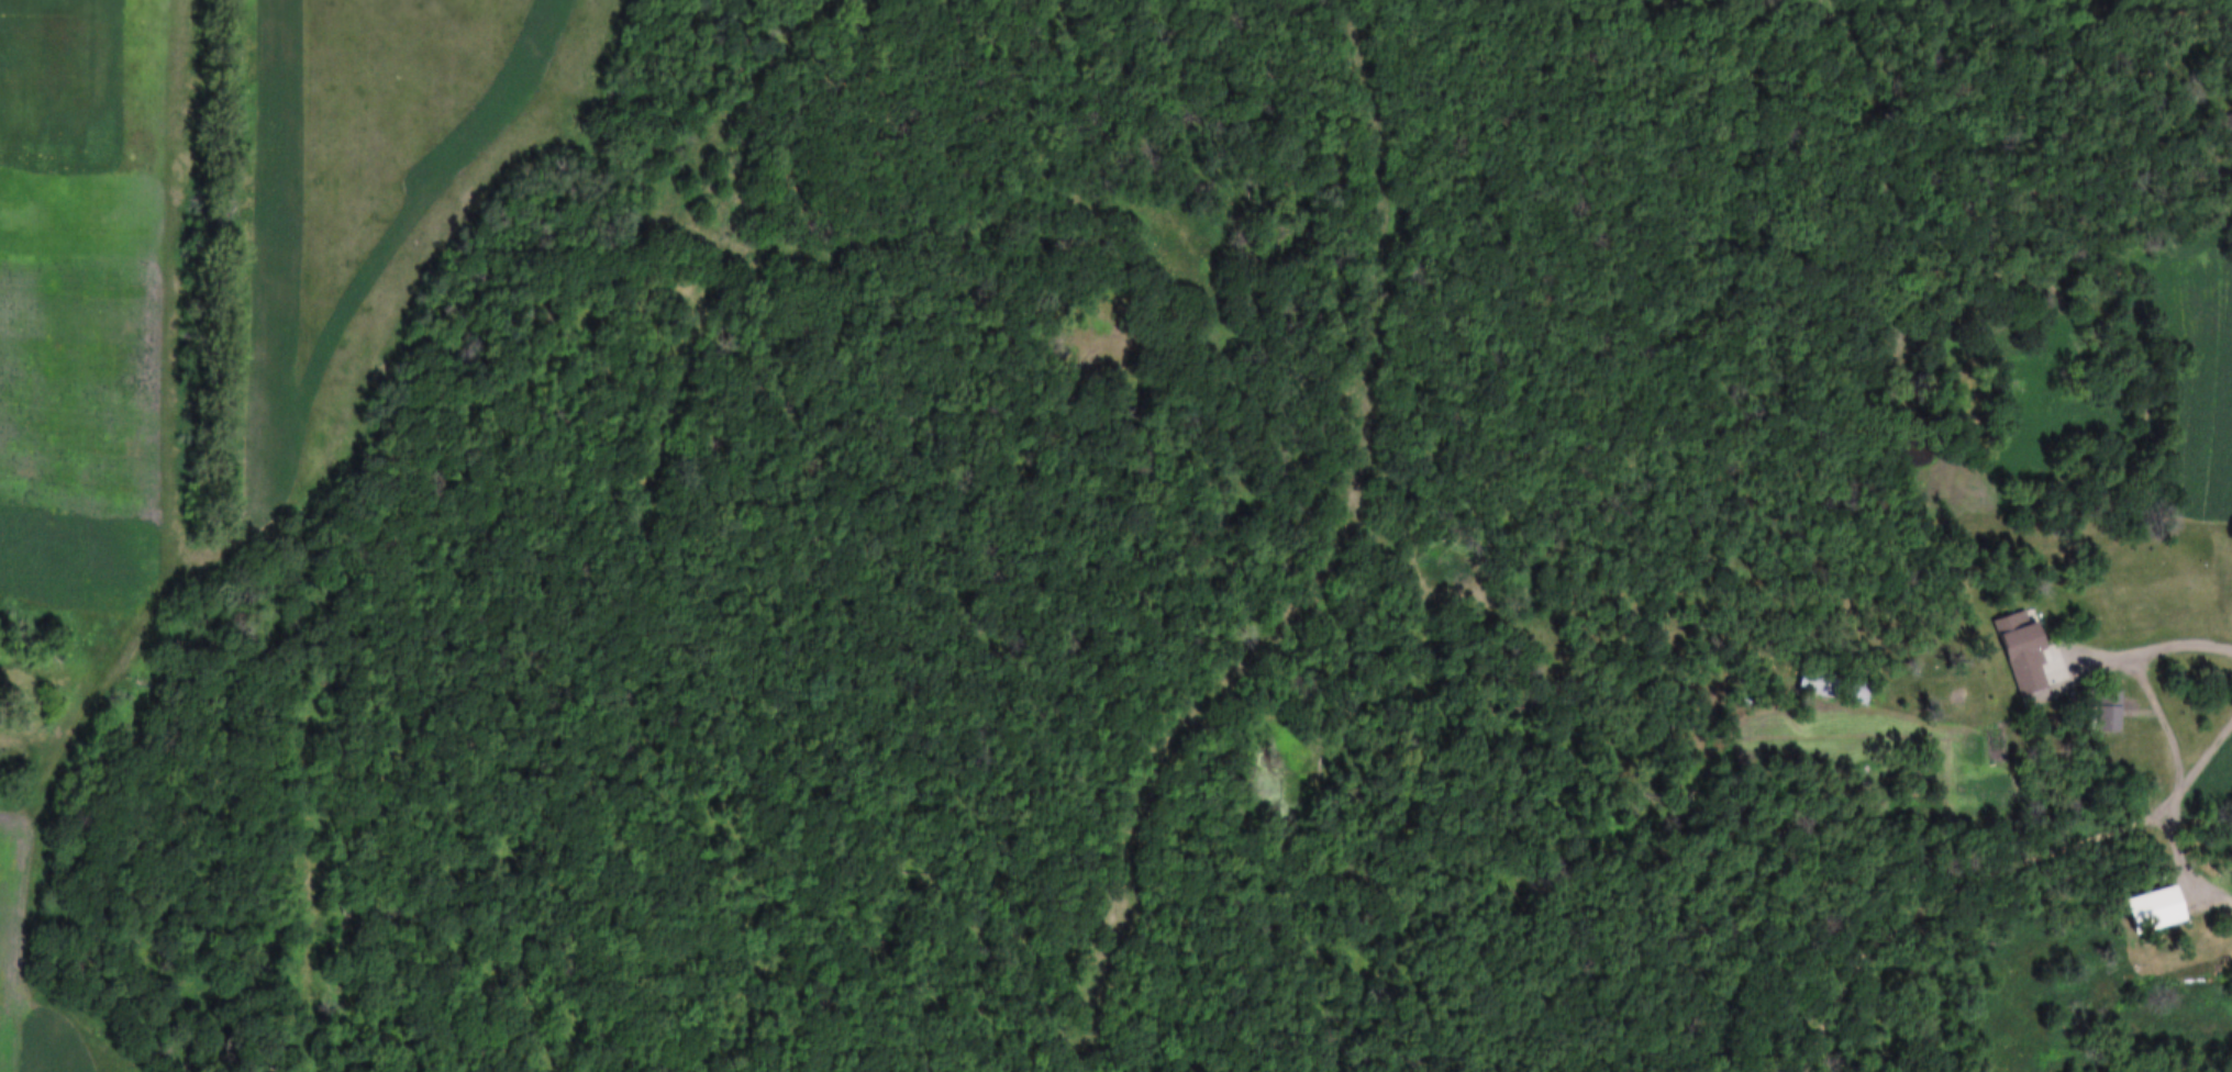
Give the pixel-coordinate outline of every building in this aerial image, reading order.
[(1872,681),(1806,670),(1802,695),(1869,705),(1872,681)] [(2100,731),(2122,731),(2122,692),(2100,692),(2100,731)]
